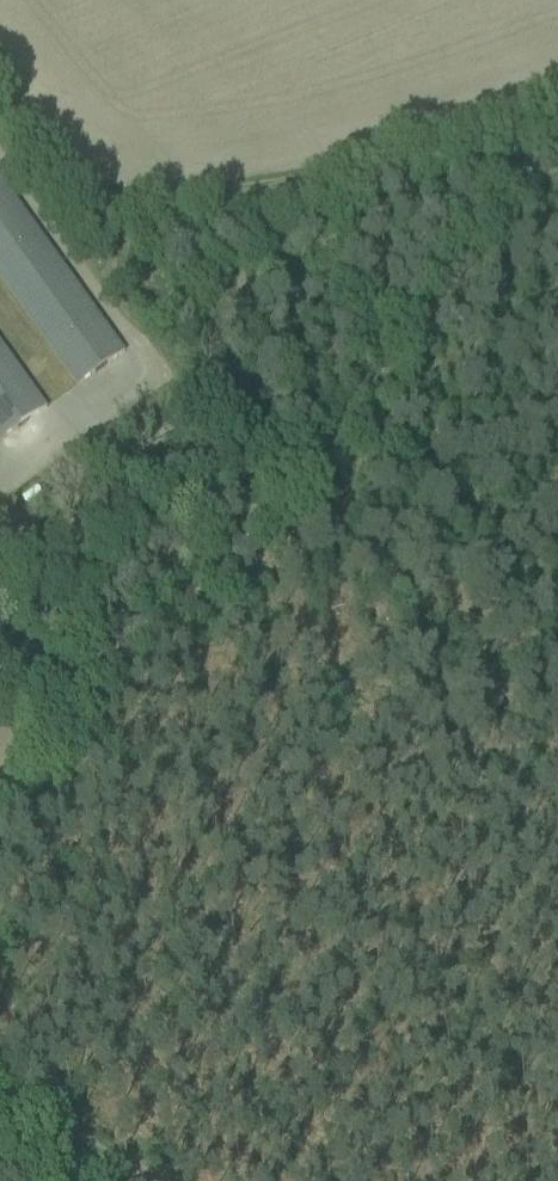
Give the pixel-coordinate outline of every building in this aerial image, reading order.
[(77,384),(124,351),(0,178),(0,276),(77,384)] [(0,439),(47,406),(0,341),(0,439)]
